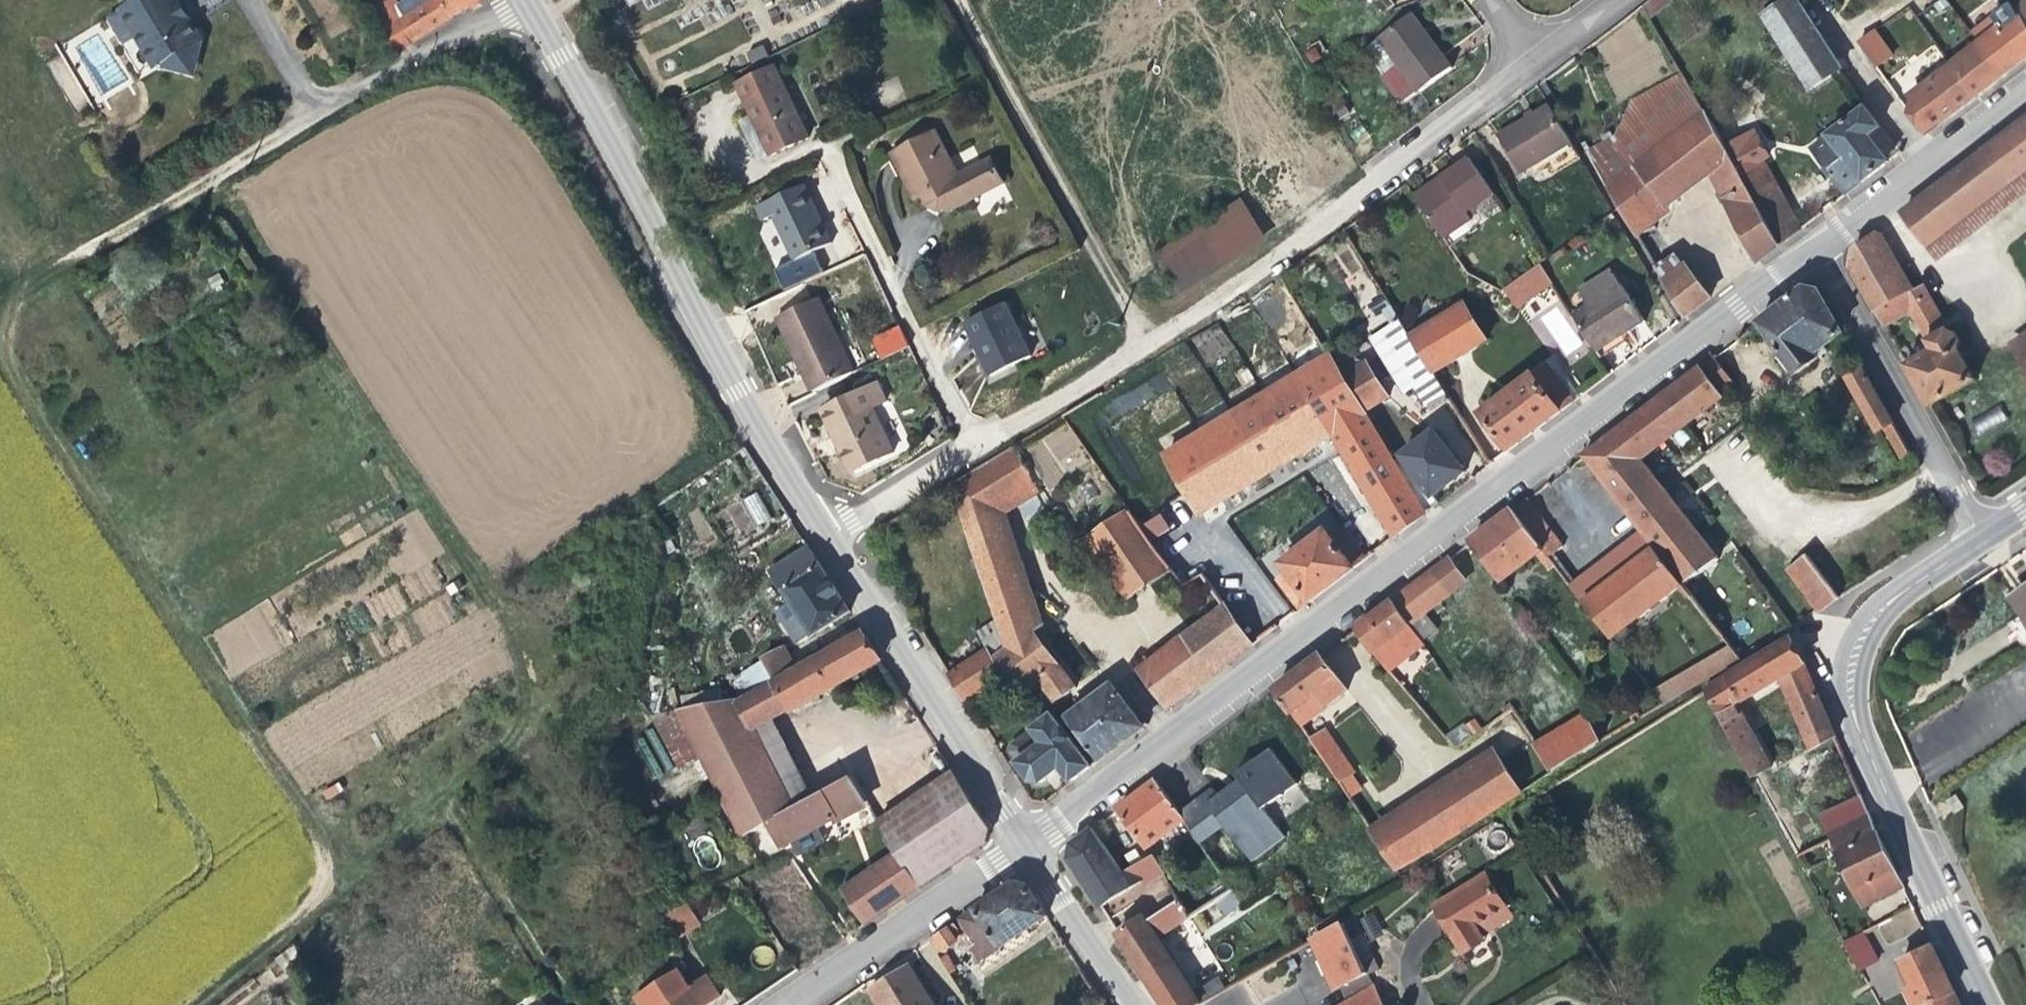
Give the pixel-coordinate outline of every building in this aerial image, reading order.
[(129,13),(130,16),(115,24),(129,49),(144,40),(161,70),(164,74),(168,72),(195,78),(204,49),(208,47),(197,26),(195,24),(193,25),(185,11),(187,10),(185,6),(182,0),(151,0),(129,13)] [(415,41),(388,0),(371,0),(399,51),(415,41)] [(415,41),(481,0),(433,0),(405,18),(395,0),(388,0),(415,41)] [(1851,70),(1803,0),(1773,22),(1823,91),(1851,70)] [(189,5),(185,6),(187,10),(185,11),(193,25),(195,24),(197,26),(200,25),(194,13),(189,5)] [(1425,13),(1377,50),(1398,77),(1411,68),(1430,94),(1465,68),(1436,28),(1425,13)] [(1995,48),(2012,36),(2001,22),(1980,38),(1991,52),(1995,48)] [(2012,36),(1995,48),(2015,75),(2025,67),(2025,25),(2012,36)] [(1873,27),(1854,42),(1875,68),(1893,53),(1873,27)] [(144,40),(129,49),(146,79),(161,70),(144,40)] [(204,49),(195,78),(200,80),(208,47),(204,49)] [(2010,78),(2015,75),(1995,48),(1991,52),(2010,78)] [(2001,85),(2010,78),(1991,52),(1962,73),(1981,100),(2001,85)] [(783,65),(748,82),(771,128),(782,152),(817,135),(783,65)] [(1962,73),(1914,110),(1933,136),(1981,100),(1962,73)] [(1592,156),(1612,190),(1640,170),(1629,156),(1652,137),(1664,152),(1713,116),(1689,76),(1641,107),(1625,135),(1592,156)] [(92,103),(105,95),(96,79),(82,87),(92,103)] [(1577,145),(1555,108),(1527,126),(1505,139),(1528,176),(1577,145)] [(1836,181),(1841,177),(1855,195),(1896,164),(1878,139),(1890,129),(1874,111),(1821,151),(1834,169),(1829,173),(1836,181)] [(1629,156),(1640,170),(1612,190),(1639,235),(1716,179),(1737,219),(1763,265),(1783,250),(1757,198),(1746,177),(1732,150),(1713,116),(1664,152),(1652,137),(1629,156)] [(1901,143),(1890,129),(1878,139),(1896,164),(1910,154),(1901,143)] [(1910,217),(1933,249),(2025,179),(2025,130),(1910,217)] [(966,174),(942,132),(898,156),(920,200),(926,197),(932,211),(940,214),(951,210),(956,221),(1015,188),(999,157),(966,174)] [(1732,150),(1746,177),(1765,166),(1774,160),(1759,135),(1732,150)] [(1497,196),(1474,160),(1446,179),(1450,184),(1423,202),(1449,241),(1476,222),(1470,214),(1497,196)] [(1746,177),(1757,198),(1777,187),(1765,166),(1746,177)] [(1423,202),(1450,184),(1446,179),(1437,185),(1419,197),(1423,202)] [(1933,249),(1944,263),(2025,201),(2025,179),(1933,249)] [(803,265),(839,249),(824,218),(809,187),(763,211),(768,222),(779,218),(803,265)] [(1783,250),(1804,234),(1777,187),(1757,198),(1783,250)] [(1240,202),(1152,257),(1179,299),(1266,242),(1240,202)] [(1854,274),(1890,335),(1910,322),(1905,313),(1901,305),(1914,297),(1881,239),(1858,257),(1854,274)] [(1661,271),(1673,291),(1694,275),(1682,257),(1661,271)] [(1523,310),(1556,286),(1546,269),(1511,294),(1523,310)] [(1716,300),(1697,273),(1694,275),(1673,291),(1690,320),(1716,300)] [(1276,283),(1227,320),(1241,343),(1292,309),(1276,283)] [(1628,287),(1578,318),(1599,354),(1627,337),(1650,323),(1628,287)] [(1901,305),(1905,313),(1911,310),(1931,298),(1926,289),(1921,292),(1914,297),(1901,305)] [(1824,363),(1820,359),(1847,339),(1823,298),(1811,295),(1764,330),(1781,351),(1786,358),(1786,363),(1798,377),(1803,378),(1824,363)] [(1387,296),(1361,305),(1369,328),(1395,319),(1387,296)] [(1931,298),(1911,310),(1938,359),(1913,374),(1935,410),(1980,385),(1963,355),(1967,348),(1962,339),(1954,339),(1931,298)] [(825,301),(784,322),(806,364),(823,396),(863,374),(825,301)] [(1041,358),(1013,305),(978,324),(974,326),(983,343),(991,357),(1002,378),(1041,358)] [(1491,343),(1469,307),(1414,342),(1436,378),(1491,343)] [(870,337),(880,359),(909,345),(898,324),(870,337)] [(1403,325),(1389,335),(1397,350),(1390,355),(1401,370),(1405,366),(1414,380),(1428,383),(1421,388),(1434,411),(1451,401),(1436,378),(1414,342),(1403,325)] [(1346,384),(1331,361),(1169,463),(1207,520),(1336,438),(1402,539),(1432,516),(1399,466),(1370,422),(1346,384)] [(1706,373),(1725,399),(1739,388),(1721,362),(1706,373)] [(1346,384),(1370,422),(1378,417),(1374,412),(1391,401),(1369,368),(1346,384)] [(1551,369),(1488,417),(1515,454),(1551,426),(1579,405),(1551,369)] [(1725,568),(1648,465),(1730,404),(1725,399),(1706,373),(1685,389),(1652,414),(1615,442),(1590,460),(1650,539),(1662,555),(1689,589),(1692,594),(1725,568)] [(1884,436),(1889,434),(1899,428),(1868,375),(1853,384),(1884,436)] [(886,388),(830,417),(844,442),(864,480),(909,458),(884,410),(895,405),(886,388)] [(1980,434),(2007,418),(1999,404),(1972,421),(1980,434)] [(1899,428),(1889,434),(1907,465),(1917,459),(1899,428)] [(1440,437),(1399,466),(1432,516),(1446,506),(1441,498),(1470,477),(1454,456),(1440,437)] [(1016,453),(953,491),(1014,652),(1038,636),(1044,633),(1001,517),(1039,494),(1016,453)] [(742,498),(755,527),(770,521),(758,492),(742,498)] [(1519,514),(1555,561),(1569,551),(1533,503),(1519,514)] [(1542,559),(1558,579),(1564,573),(1555,561),(1519,514),(1499,528),(1477,545),(1509,585),(1542,559)] [(1138,523),(1159,553),(1174,541),(1159,521),(1156,524),(1150,515),(1138,523)] [(1138,523),(1134,518),(1092,547),(1134,607),(1176,576),(1159,553),(1138,523)] [(1188,531),(1174,541),(1159,553),(1176,576),(1188,592),(1205,580),(1219,570),(1188,531)] [(1297,592),(1293,594),(1302,605),(1306,611),(1372,562),(1352,537),(1339,547),(1330,535),(1287,568),(1296,579),(1291,584),(1297,592)] [(1578,592),(1590,607),(1662,555),(1650,539),(1615,565),(1578,592)] [(850,617),(809,554),(773,578),(795,612),(780,622),(797,649),(850,617)] [(1590,607),(1617,642),(1689,589),(1662,555),(1590,607)] [(1813,559),(1792,575),(1823,616),(1847,602),(1813,559)] [(1242,592),(1238,594),(1219,570),(1205,580),(1229,611),(1257,649),(1279,632),(1252,595),(1247,598),(1242,592)] [(1415,631),(1426,645),(1442,633),(1429,616),(1452,598),(1436,576),(1397,605),(1415,631)] [(1389,611),(1362,632),(1381,655),(1415,631),(1397,605),(1389,611)] [(1257,649),(1229,611),(1148,673),(1175,711),(1257,649)] [(1913,650),(1923,644),(1917,634),(1907,640),(1913,650)] [(1068,701),(1079,693),(1038,636),(1014,652),(1000,661),(998,663),(1009,680),(1024,701),(1044,686),(1051,695),(1064,711),(1071,706),(1068,701)] [(1784,637),(1738,664),(1754,689),(1774,678),(1800,732),(1808,747),(1828,736),(1813,699),(1795,657),(1784,637)] [(756,731),(773,722),(793,711),(794,714),(883,666),(865,640),(795,676),(774,687),(741,704),(677,709),(745,839),(771,826),(798,813),(756,731)] [(1732,656),(1723,643),(1689,665),(1694,671),(1690,673),(1694,679),(1732,656)] [(953,681),(970,706),(1009,680),(998,663),(1000,661),(995,654),(953,681)] [(774,687),(795,676),(783,655),(763,667),(774,687)] [(1283,691),(1308,728),(1336,707),(1354,694),(1328,658),(1283,691)] [(1697,687),(1699,690),(1745,775),(1766,763),(1760,753),(1731,702),(1754,689),(1738,664),(1697,687)] [(1024,701),(1030,710),(1051,695),(1044,686),(1024,701)] [(1117,690),(1073,723),(1105,764),(1149,731),(1135,713),(1117,690)] [(1503,697),(1497,701),(1501,706),(1507,702),(1503,697)] [(1594,740),(1577,713),(1548,730),(1551,735),(1534,745),(1548,767),(1594,740)] [(1060,776),(1067,771),(1077,785),(1097,770),(1057,720),(1019,747),(1017,756),(1024,766),(1021,769),(1034,784),(1050,784),(1060,776)] [(798,813),(813,804),(773,722),(756,731),(798,813)] [(1551,735),(1548,730),(1532,741),(1534,745),(1551,735)] [(1808,747),(1800,732),(1783,741),(1791,756),(1808,747)] [(1448,743),(1454,739),(1450,734),(1444,738),(1448,743)] [(1321,746),(1331,761),(1346,751),(1336,735),(1321,746)] [(1791,756),(1783,741),(1760,753),(1766,763),(1768,768),(1791,756)] [(1346,784),(1361,774),(1346,751),(1331,761),(1346,784)] [(1486,751),(1412,801),(1437,838),(1513,788),(1486,751)] [(1242,782),(1246,786),(1238,792),(1233,795),(1276,855),(1291,844),(1270,817),(1304,790),(1277,755),(1242,782)] [(942,757),(931,765),(948,788),(958,781),(942,757)] [(993,833),(958,781),(948,788),(886,828),(904,856),(926,891),(992,848),(993,833)] [(798,813),(771,826),(784,852),(802,842),(872,807),(856,782),(813,804),(798,813)] [(1138,834),(1152,851),(1190,825),(1186,819),(1162,784),(1122,815),(1138,834)] [(1223,804),(1216,796),(1186,819),(1190,825),(1206,848),(1230,831),(1259,869),(1276,855),(1233,795),(1223,804)] [(1823,817),(1828,826),(1871,808),(1866,798),(1823,817)] [(1392,865),(1437,838),(1412,801),(1369,830),(1392,865)] [(1828,826),(1837,844),(1844,861),(1886,842),(1871,808),(1828,826)] [(1154,889),(1170,878),(1162,862),(1133,880),(1116,857),(1098,833),(1079,848),(1078,866),(1109,913),(1124,904),(1152,885),(1154,889)] [(1886,842),(1844,861),(1870,915),(1911,897),(1899,872),(1886,842)] [(871,927),(926,891),(904,856),(848,892),(871,927)] [(1479,928),(1510,910),(1491,878),(1441,909),(1463,946),(1483,934),(1479,928)] [(1186,908),(1197,925),(1240,896),(1229,880),(1186,908)] [(1177,890),(1143,912),(1151,925),(1154,929),(1186,908),(1177,890)] [(967,925),(993,963),(1019,945),(1052,923),(1032,892),(1018,893),(967,925)] [(679,938),(700,923),(683,900),(662,916),(679,938)] [(1197,925),(1186,908),(1154,929),(1166,946),(1197,925)] [(1510,910),(1479,928),(1483,934),(1514,917),(1510,910)] [(1166,946),(1154,929),(1151,925),(1126,941),(1150,978),(1168,1004),(1204,1004),(1166,946)] [(1329,945),(1354,1004),(1359,1004),(1382,991),(1355,931),(1329,945)] [(940,949),(946,958),(950,957),(961,950),(963,943),(955,932),(931,948),(934,953),(940,949)] [(1488,941),(1483,934),(1463,946),(1468,953),(1480,946),(1488,941)] [(1885,967),(1870,937),(1849,948),(1865,977),(1885,967)] [(954,990),(956,989),(957,989),(943,966),(938,956),(875,993),(883,1004),(963,1004),(954,990)] [(1939,958),(1907,973),(1917,996),(1914,998),(1917,1004),(1962,1004),(1939,958)] [(681,975),(639,1004),(640,1004),(715,1004),(705,990),(695,996),(681,975)] [(1262,982),(1229,1000),(1232,1004),(1274,1004),(1262,982)] [(1382,991),(1359,1004),(1388,1004),(1382,991)]
